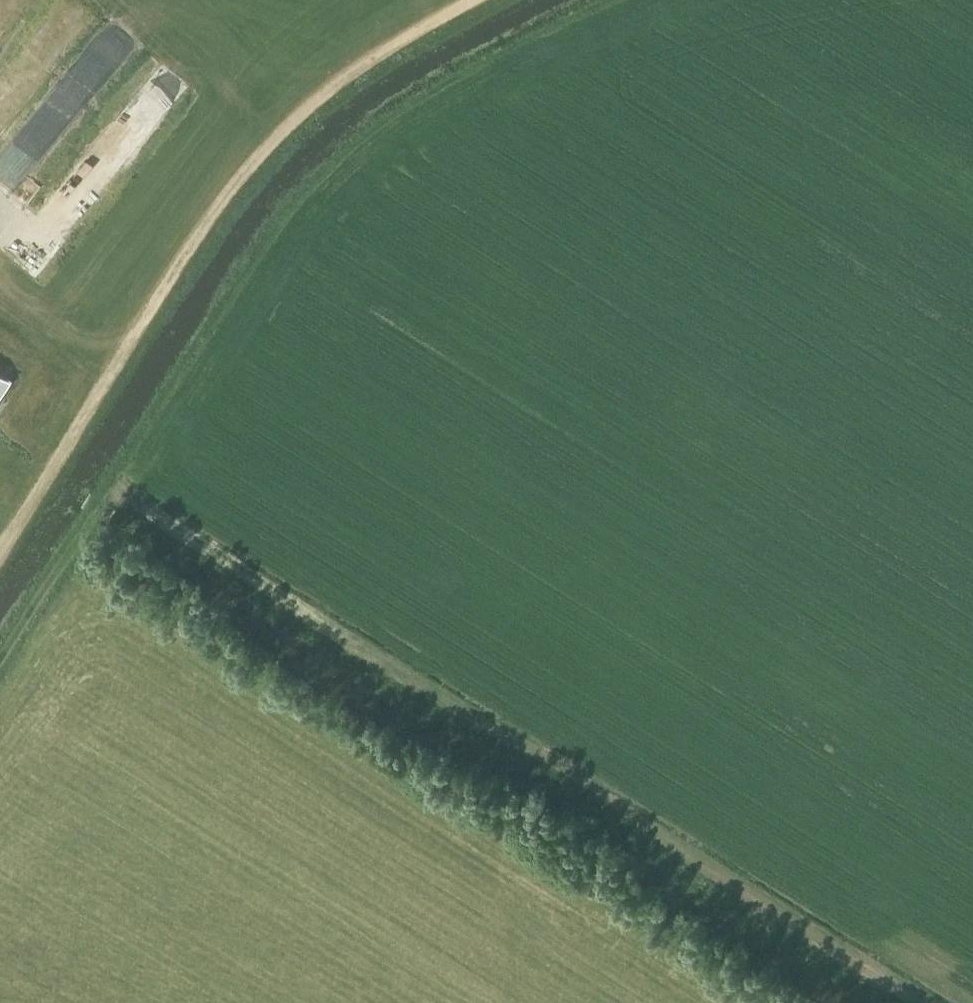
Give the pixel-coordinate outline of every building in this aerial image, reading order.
[(143,107),(166,118),(176,97),(154,86),(143,107)]
